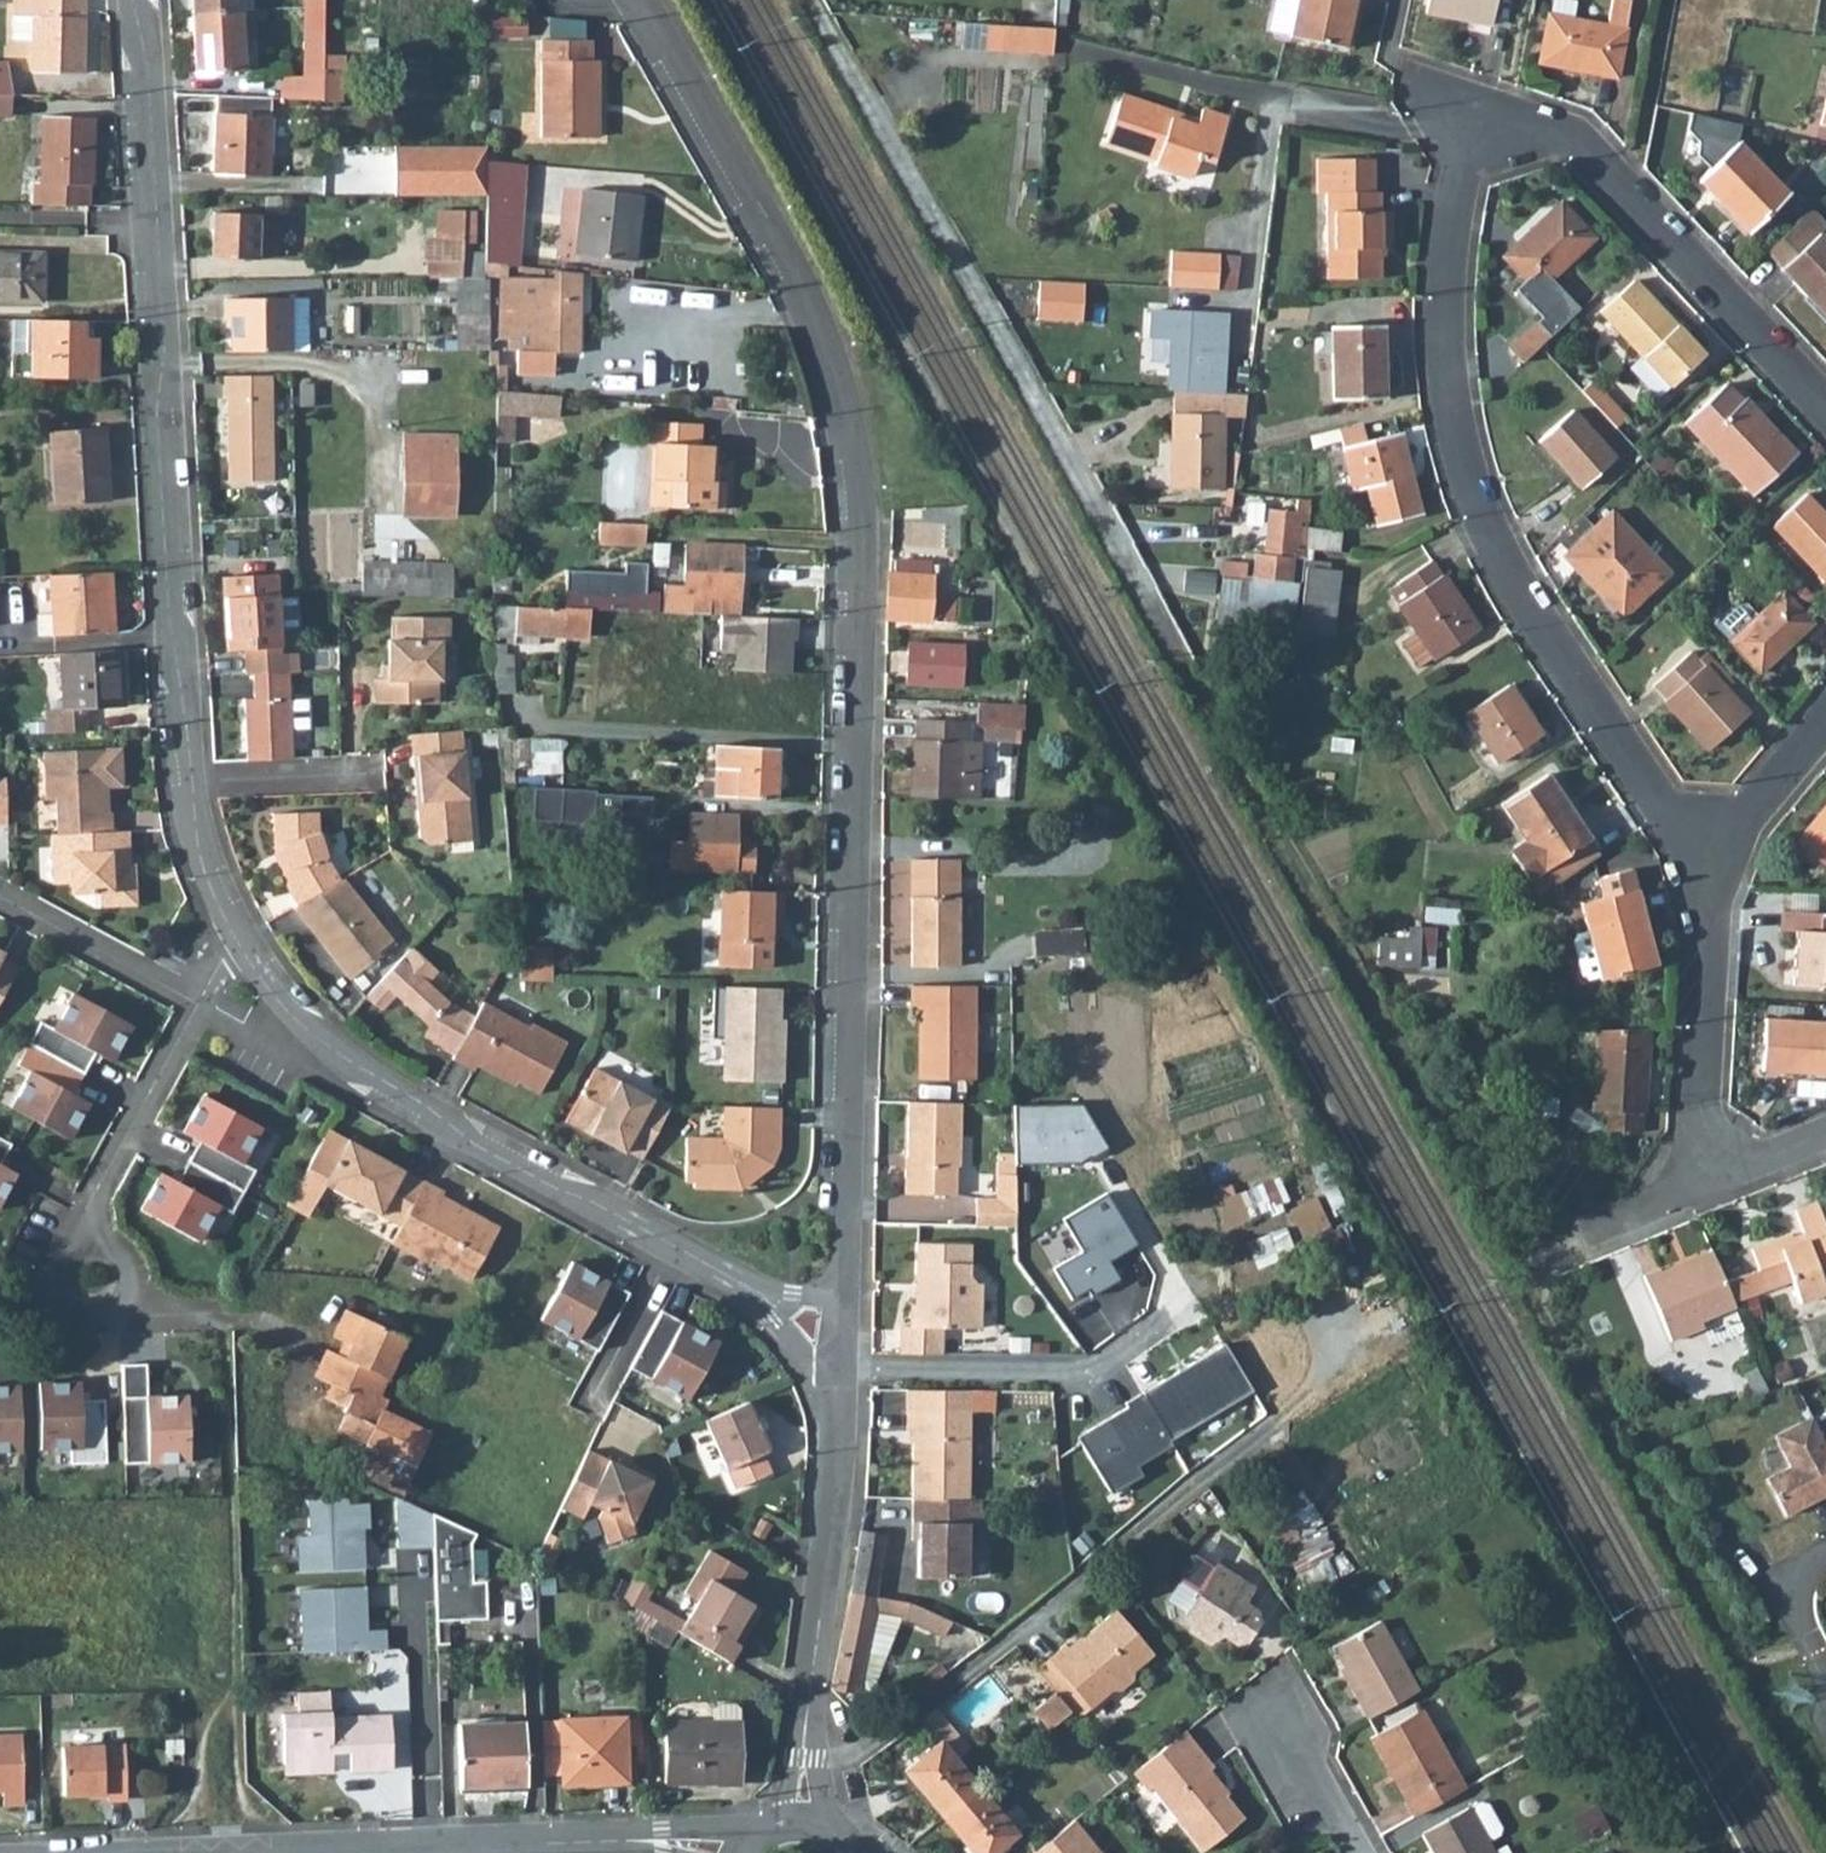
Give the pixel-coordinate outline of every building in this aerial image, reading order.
[(32,71),(82,73),(84,0),(21,0),(21,15),(33,16),(32,39),(32,71)] [(191,14),(232,11),(232,0),(191,0),(191,14)] [(232,11),(239,11),(252,10),(251,0),(232,0),(232,11)] [(1055,24),(1056,0),(1028,0),(1027,23),(1055,24)] [(1267,30),(1287,34),(1294,0),(1273,0),(1267,30)] [(1353,48),(1359,18),(1352,17),(1356,0),(1294,0),(1287,34),(1287,35),(1353,48)] [(1362,0),(1356,0),(1352,17),(1359,18),(1362,0)] [(1426,11),(1491,23),(1495,0),(1428,0),(1426,11)] [(1538,62),(1615,77),(1630,0),(1611,0),(1606,25),(1572,18),(1548,14),(1538,62)] [(1572,0),(1550,0),(1548,14),(1572,18),(1576,1),(1572,0)] [(279,74),(279,98),(321,100),(322,69),(323,55),(323,6),(303,7),(302,76),(279,74)] [(191,14),(194,73),(242,70),(239,11),(232,11),(191,14)] [(14,15),(13,38),(32,39),(33,16),(21,15),(14,15)] [(584,19),(548,16),(548,39),(584,40),(584,19)] [(522,18),(491,18),(491,36),(522,36),(522,18)] [(985,24),(984,50),(1052,54),(1053,28),(985,24)] [(540,39),(540,137),(592,137),(592,102),(598,102),(598,60),(591,60),(591,40),(584,40),(548,39),(540,39)] [(323,55),(322,69),(341,70),(341,56),(323,55)] [(11,95),(6,61),(0,61),(0,94),(11,95)] [(322,69),(321,100),(340,101),(341,70),(322,69)] [(469,75),(469,93),(485,94),(485,75),(469,75)] [(1121,93),(1103,144),(1155,161),(1153,166),(1190,178),(1196,159),(1211,163),(1227,115),(1202,107),(1198,118),(1196,124),(1173,116),(1175,111),(1121,93)] [(10,114),(11,95),(0,94),(0,114),(10,114)] [(216,95),(214,173),(268,175),(270,97),(216,95)] [(1196,124),(1198,118),(1175,111),(1173,116),(1196,124)] [(1746,231),(1786,194),(1739,142),(1743,126),(1690,113),(1686,130),(1699,141),(1699,154),(1712,167),(1699,179),(1746,231)] [(41,160),(40,182),(31,182),(31,204),(87,205),(88,185),(91,185),(93,118),(42,116),(41,160)] [(394,146),(394,196),(485,196),(486,161),(486,146),(394,146)] [(1315,159),(1316,193),(1325,193),(1325,213),(1333,212),(1333,245),(1326,245),(1326,278),(1380,278),(1380,239),(1390,239),(1390,210),(1380,210),(1379,191),(1373,191),(1373,158),(1315,159)] [(41,160),(20,160),(19,203),(31,204),(31,182),(40,182),(41,160)] [(523,189),(524,164),(486,161),(485,196),(484,253),(484,262),(506,265),(510,204),(509,204),(510,188),(523,189)] [(510,204),(506,265),(518,266),(523,189),(510,188),(509,204),(510,204)] [(583,232),(580,255),(634,261),(641,194),(583,188),(579,232),(583,232)] [(1536,291),(1594,238),(1560,202),(1503,256),(1536,291)] [(428,260),(428,277),(438,277),(461,277),(462,252),(463,210),(437,210),(436,240),(424,240),(423,260),(428,260)] [(1778,270),(1825,322),(1825,245),(1817,235),(1825,228),(1809,210),(1801,218),(1764,251),(1780,269),(1778,270)] [(212,237),(213,257),(256,259),(256,256),(257,221),(258,214),(212,212),(211,233),(212,237)] [(276,257),(278,222),(257,221),(256,256),(276,257)] [(41,301),(41,252),(0,251),(0,300),(41,301)] [(484,262),(484,253),(462,252),(461,277),(484,278),(484,262)] [(1168,288),(1193,289),(1195,254),(1170,252),(1168,288)] [(1193,289),(1217,291),(1219,255),(1195,254),(1193,289)] [(515,351),(515,374),(552,375),(553,353),(554,298),(577,298),(578,273),(555,271),(554,282),(511,281),(511,286),(498,286),(498,302),(511,302),(510,339),(510,350),(515,351)] [(456,338),(455,349),(487,349),(488,278),(484,278),(461,277),(438,277),(438,296),(456,296),(456,338)] [(1086,320),(1087,279),(1039,278),(1039,319),(1086,320)] [(1633,279),(1600,311),(1640,354),(1669,385),(1703,353),(1633,279)] [(306,297),(289,298),(289,348),(307,348),(306,297)] [(230,318),(231,352),(290,351),(289,348),(289,298),(224,298),(224,318),(230,318)] [(553,353),(576,353),(577,298),(554,298),(553,353)] [(498,302),(497,339),(510,339),(511,302),(498,302)] [(1166,390),(1172,390),(1222,393),(1226,314),(1149,310),(1148,337),(1169,339),(1166,390)] [(11,352),(10,376),(32,377),(95,378),(95,343),(82,342),(83,320),(34,319),(33,352),(11,352)] [(34,319),(11,319),(11,352),(33,352),(34,319)] [(1523,361),(1538,347),(1551,335),(1537,321),(1509,347),(1523,361)] [(1330,326),(1332,399),(1383,398),(1381,325),(1330,326)] [(455,349),(456,338),(444,338),(443,349),(455,349)] [(1669,385),(1640,354),(1628,366),(1656,397),(1669,385)] [(271,375),(222,376),(222,399),(225,399),(227,481),(272,481),(271,375)] [(1580,391),(1614,428),(1625,418),(1590,381),(1580,391)] [(1725,382),(1683,421),(1700,439),(1706,434),(1738,469),(1733,473),(1752,494),(1796,452),(1777,432),(1774,435),(1755,415),(1758,412),(1744,397),(1741,400),(1725,382)] [(298,383),(298,405),(312,405),(312,383),(298,383)] [(496,389),(495,441),(512,442),(513,415),(557,416),(559,395),(496,389)] [(1172,390),(1171,489),(1221,490),(1222,417),(1222,393),(1172,390)] [(1245,394),(1222,393),(1222,417),(1242,418),(1245,394)] [(1573,410),(1538,440),(1579,487),(1614,457),(1573,410)] [(1777,432),(1758,412),(1755,415),(1774,435),(1777,432)] [(670,479),(668,506),(721,509),(723,481),(713,480),(715,445),(699,444),(700,423),(650,420),(649,443),(655,443),(653,478),(670,479)] [(1337,428),(1352,490),(1366,486),(1376,525),(1420,514),(1399,432),(1365,440),(1361,422),(1337,428)] [(50,430),(54,504),(108,501),(103,427),(50,430)] [(406,433),(405,513),(452,514),(453,434),(406,433)] [(1706,434),(1700,439),(1733,473),(1738,469),(1706,434)] [(653,478),(652,505),(668,506),(670,479),(653,478)] [(1772,525),(1825,582),(1825,516),(1805,494),(1772,525)] [(1256,553),(1254,577),(1288,581),(1291,556),(1303,558),(1304,548),(1309,500),(1297,499),(1296,511),(1270,509),(1266,554),(1256,553)] [(1611,510),(1563,555),(1592,586),(1596,582),(1626,613),(1670,572),(1611,510)] [(644,523),(597,521),(597,540),(644,542),(644,523)] [(1307,529),(1305,548),(1338,552),(1340,533),(1307,529)] [(663,583),(662,611),(687,611),(737,614),(741,546),(686,544),(683,584),(663,583)] [(888,573),(884,616),(927,620),(931,576),(927,576),(927,574),(928,564),(928,562),(894,559),(893,573),(888,573)] [(1430,559),(1397,582),(1397,583),(1388,589),(1416,631),(1433,656),(1435,658),(1478,629),(1430,559)] [(588,607),(654,610),(655,592),(643,592),(645,561),(622,560),(622,571),(567,568),(565,606),(588,607)] [(1246,563),(1220,561),(1219,574),(1221,574),(1245,577),(1246,563)] [(361,562),(360,595),(451,597),(451,564),(361,562)] [(1302,566),(1299,598),(1334,602),(1338,570),(1302,566)] [(51,612),(52,634),(105,632),(105,625),(112,624),(110,571),(50,574),(51,612)] [(520,573),(492,572),(492,604),(519,605),(520,573)] [(1191,572),(1190,589),(1217,591),(1219,575),(1191,572)] [(223,576),(227,650),(245,649),(245,675),(252,675),(288,673),(297,673),(296,652),(280,653),(276,573),(223,576)] [(1221,579),(1213,638),(1259,643),(1263,613),(1294,616),(1298,582),(1288,581),(1254,577),(1250,577),(1249,582),(1221,579)] [(1592,586),(1621,617),(1626,613),(1596,582),(1592,586)] [(1759,671),(1812,622),(1783,591),(1756,616),(1740,598),(1713,622),(1730,640),(1759,671)] [(953,597),(935,596),(933,620),(951,622),(953,597)] [(1299,598),(1295,631),(1331,635),(1334,602),(1299,598)] [(492,604),(493,637),(500,638),(500,632),(515,632),(539,633),(586,635),(588,607),(565,606),(562,606),(562,608),(519,605),(492,604)] [(733,688),(732,707),(778,709),(780,644),(760,644),(761,615),(737,614),(687,611),(686,616),(692,616),(691,629),(735,631),(735,641),(722,641),(718,643),(717,665),(720,667),(733,668),(733,688)] [(36,613),(37,635),(52,634),(51,612),(36,613)] [(374,678),(374,700),(437,701),(437,680),(441,680),(441,642),(449,642),(450,617),(392,616),(391,640),(388,640),(388,664),(388,678),(382,678),(374,678)] [(1405,638),(1422,663),(1433,656),(1416,631),(1405,638)] [(515,643),(538,644),(539,633),(515,632),(515,643)] [(299,649),(300,673),(338,671),(338,633),(320,634),(320,648),(299,649)] [(908,641),(906,683),(960,687),(963,645),(908,641)] [(494,643),(496,692),(514,691),(513,652),(506,653),(506,643),(494,643)] [(44,709),(45,732),(86,730),(85,708),(123,706),(120,650),(60,653),(63,708),(44,709)] [(1690,650),(1651,685),(1710,748),(1748,714),(1725,689),(1697,658),(1690,650)] [(1733,682),(1705,651),(1697,658),(1725,689),(1733,682)] [(1193,661),(1201,674),(1209,670),(1211,658),(1193,661)] [(720,667),(719,688),(733,688),(733,668),(720,667)] [(244,699),(246,761),(291,759),(290,729),(289,701),(288,673),(252,675),(253,699),(244,699)] [(1496,762),(1539,734),(1507,684),(1464,712),(1496,762)] [(307,700),(289,701),(290,729),(308,728),(307,700)] [(977,702),(976,724),(984,724),(1020,726),(1021,704),(977,702)] [(912,738),(910,796),(977,798),(979,740),(964,740),(965,720),(916,718),(916,738),(912,738)] [(984,724),(983,741),(1019,742),(1020,726),(984,724)] [(497,735),(500,773),(533,770),(530,738),(510,739),(509,726),(497,727),(497,735)] [(416,809),(420,845),(451,842),(449,827),(469,825),(460,729),(410,733),(415,794),(419,794),(420,805),(416,809)] [(533,770),(533,774),(562,773),(559,738),(530,738),(533,770)] [(715,745),(713,795),(774,798),(776,748),(715,745)] [(120,748),(42,752),(45,800),(55,800),(57,834),(111,832),(110,812),(107,812),(107,800),(100,794),(100,787),(122,786),(120,748)] [(1588,839),(1586,840),(1570,815),(1572,813),(1545,773),(1500,803),(1523,838),(1543,868),(1527,879),(1537,895),(1598,855),(1588,839)] [(592,823),(591,832),(619,833),(620,814),(650,815),(651,796),(593,794),(594,789),(560,788),(559,821),(592,823)] [(1825,861),(1825,860),(1825,803),(1796,839),(1801,843),(1816,856),(1824,862),(1825,861)] [(329,848),(326,839),(318,833),(318,812),(272,814),(273,843),(282,843),(290,869),(283,874),(279,876),(296,905),(339,880),(326,857),(329,848)] [(670,840),(669,869),(753,871),(754,843),(735,843),(736,815),(687,814),(687,841),(670,840)] [(449,827),(451,842),(452,851),(471,850),(471,840),(469,825),(449,827)] [(70,883),(70,894),(99,893),(99,907),(136,905),(134,864),(129,864),(120,864),(120,852),(129,851),(128,831),(111,832),(57,834),(50,835),(52,884),(70,883)] [(1543,868),(1523,838),(1511,846),(1510,852),(1527,879),(1543,868)] [(273,843),(273,853),(276,864),(283,874),(290,869),(282,843),(273,843)] [(1796,849),(1811,862),(1816,856),(1801,843),(1796,849)] [(129,864),(129,851),(120,852),(120,864),(129,864)] [(911,858),(911,876),(958,875),(958,858),(911,858)] [(1599,975),(1600,979),(1656,964),(1636,888),(1631,868),(1601,876),(1606,896),(1580,903),(1588,931),(1599,975)] [(911,876),(912,966),(958,965),(958,875),(911,876)] [(342,878),(339,880),(296,905),(292,908),(349,979),(376,959),(373,956),(392,941),(342,878)] [(721,890),(719,967),(770,968),(771,940),(769,940),(770,915),(780,916),(781,892),(721,890)] [(1426,907),(1425,919),(1456,921),(1457,909),(1426,907)] [(1792,984),(1825,986),(1825,913),(1782,910),(1781,930),(1796,931),(1792,984)] [(1420,927),(1419,966),(1434,966),(1435,926),(1420,925),(1420,927)] [(1377,938),(1376,965),(1419,966),(1420,927),(1408,926),(1407,938),(1377,938)] [(1034,932),(1035,955),(1082,953),(1081,930),(1034,932)] [(1599,975),(1588,931),(1576,934),(1572,940),(1582,975),(1588,978),(1599,975)] [(445,1035),(438,1047),(454,1056),(475,1017),(450,1003),(427,983),(437,971),(410,947),(364,998),(381,1010),(395,995),(429,1026),(445,1035)] [(552,949),(520,948),(519,959),(552,960),(552,949)] [(18,968),(1,958),(4,953),(0,951),(0,1000),(18,968)] [(519,959),(519,980),(551,981),(552,960),(519,959)] [(910,984),(910,1006),(922,1006),(922,1026),(927,1030),(927,1039),(918,1039),(918,1078),(973,1078),(973,985),(910,984)] [(778,1019),(779,988),(713,987),(711,1038),(724,1039),(722,1080),(781,1082),(783,1020),(778,1019)] [(39,1022),(28,1043),(83,1073),(94,1053),(110,1062),(130,1025),(72,993),(52,1029),(39,1022)] [(483,1003),(475,1017),(454,1056),(452,1059),(474,1072),(477,1066),(500,1079),(502,1075),(517,1083),(539,1095),(567,1043),(532,1024),(529,1028),(483,1003)] [(1761,1069),(1825,1074),(1825,1022),(1764,1018),(1761,1069)] [(429,1026),(422,1038),(438,1047),(445,1035),(429,1026)] [(1605,1111),(1604,1130),(1638,1132),(1639,1113),(1642,1113),(1648,1027),(1597,1030),(1592,1110),(1605,1111)] [(29,1072),(10,1108),(68,1140),(88,1102),(72,1093),(83,1073),(28,1043),(16,1065),(29,1072)] [(594,1068),(565,1121),(623,1153),(624,1149),(642,1159),(671,1105),(653,1095),(650,1099),(594,1068)] [(199,1141),(188,1162),(243,1192),(254,1171),(241,1163),(261,1127),(203,1095),(182,1132),(199,1141)] [(905,1156),(904,1193),(955,1194),(955,1165),(958,1165),(960,1102),(908,1101),(907,1156),(905,1156)] [(685,1139),(684,1181),(693,1181),(693,1187),(740,1188),(740,1181),(748,1174),(752,1179),(771,1165),(778,1148),(779,1108),(725,1107),(724,1140),(685,1139)] [(400,1226),(424,1182),(327,1129),(285,1205),(307,1217),(324,1185),(400,1226)] [(10,1144),(0,1138),(0,1163),(10,1144)] [(1014,1173),(1014,1155),(996,1155),(996,1173),(1014,1173)] [(160,1173),(140,1210),(198,1242),(218,1206),(231,1213),(243,1192),(188,1162),(177,1182),(160,1173)] [(16,1173),(0,1165),(0,1202),(16,1173)] [(975,1196),(974,1224),(1016,1226),(1014,1173),(996,1173),(995,1197),(975,1196)] [(740,1181),(740,1188),(752,1179),(748,1174),(740,1181)] [(1275,1174),(1217,1193),(1227,1225),(1285,1207),(1275,1174)] [(400,1226),(391,1242),(430,1263),(433,1258),(470,1279),(498,1227),(464,1209),(461,1214),(456,1211),(453,1203),(441,1196),(443,1192),(424,1182),(400,1226)] [(1318,1262),(1348,1251),(1325,1193),(1295,1205),(1318,1262)] [(1825,1290),(1825,1230),(1816,1202),(1794,1210),(1805,1240),(1794,1244),(1790,1234),(1751,1249),(1758,1269),(1728,1280),(1735,1302),(1791,1281),(1799,1303),(1825,1293),(1825,1290)] [(1259,1265),(1297,1252),(1288,1226),(1250,1240),(1259,1265)] [(900,1325),(899,1353),(940,1353),(940,1326),(978,1327),(979,1282),(975,1282),(967,1273),(967,1242),(916,1241),(915,1276),(918,1276),(918,1297),(914,1297),(914,1303),(910,1303),(910,1325),(900,1325)] [(1710,1248),(1659,1268),(1663,1277),(1713,1256),(1710,1248)] [(1659,1268),(1643,1276),(1670,1341),(1703,1327),(1700,1320),(1735,1306),(1713,1256),(1663,1277),(1659,1268)] [(571,1262),(540,1319),(597,1351),(629,1293),(571,1262)] [(327,1348),(314,1376),(329,1382),(350,1392),(344,1406),(342,1410),(345,1411),(364,1421),(377,1393),(404,1336),(346,1308),(333,1336),(344,1341),(338,1354),(327,1348)] [(660,1310),(629,1368),(687,1399),(718,1342),(660,1310)] [(1252,1390),(1224,1343),(1186,1365),(1189,1370),(1181,1374),(1178,1370),(1141,1393),(1169,1440),(1252,1390)] [(1786,1360),(1773,1364),(1778,1381),(1791,1376),(1786,1360)] [(1741,1369),(1755,1397),(1769,1391),(1755,1362),(1741,1369)] [(121,1364),(124,1463),(189,1462),(187,1395),(146,1396),(145,1363),(121,1364)] [(1186,1365),(1178,1370),(1181,1374),(1189,1370),(1186,1365)] [(37,1383),(39,1449),(80,1448),(81,1463),(105,1462),(103,1399),(80,1400),(80,1382),(37,1383)] [(329,1382),(322,1396),(344,1406),(350,1392),(329,1382)] [(20,1451),(19,1385),(0,1385),(0,1452),(20,1451)] [(912,1442),(911,1498),(967,1499),(969,1411),(993,1411),(993,1390),(906,1389),(905,1430),(908,1430),(912,1430),(912,1442)] [(345,1411),(337,1429),(365,1442),(380,1409),(381,1409),(386,1398),(377,1393),(364,1421),(345,1411)] [(1079,1442),(1110,1494),(1142,1475),(1136,1466),(1172,1445),(1169,1440),(1141,1393),(1124,1403),(1126,1407),(1086,1431),(1089,1436),(1079,1442)] [(1430,1401),(1360,1445),(1381,1477),(1450,1433),(1430,1401)] [(705,1421),(735,1488),(771,1472),(763,1452),(768,1450),(747,1402),(705,1421)] [(380,1409),(365,1442),(415,1465),(431,1432),(381,1409),(380,1409)] [(1811,1416),(1774,1435),(1789,1466),(1766,1478),(1785,1515),(1825,1494),(1825,1445),(1824,1441),(1811,1416)] [(1089,1436),(1086,1431),(1076,1437),(1079,1442),(1089,1436)] [(615,1464),(587,1450),(559,1507),(581,1518),(588,1504),(601,1510),(597,1518),(607,1543),(634,1532),(630,1524),(653,1476),(624,1462),(621,1467),(615,1464)] [(624,1462),(617,1459),(615,1464),(621,1467),(624,1462)] [(1301,1490),(1281,1502),(1298,1531),(1318,1519),(1301,1490)] [(312,1497),(311,1535),(300,1535),(299,1568),(370,1570),(372,1499),(312,1497)] [(967,1499),(911,1498),(911,1523),(918,1523),(918,1539),(917,1576),(966,1577),(967,1524),(979,1524),(979,1499),(967,1499)] [(435,1644),(447,1643),(446,1620),(486,1618),(484,1581),(471,1581),(470,1543),(475,1533),(444,1519),(430,1512),(431,1533),(435,1644)] [(762,1540),(771,1524),(760,1518),(751,1534),(762,1540)] [(860,1530),(850,1592),(854,1592),(860,1530)] [(884,1535),(860,1530),(854,1592),(873,1596),(884,1535)] [(1287,1555),(1308,1595),(1338,1580),(1315,1534),(1285,1549),(1287,1555)] [(477,1569),(510,1570),(510,1541),(478,1540),(477,1569)] [(729,1662),(751,1625),(743,1620),(753,1603),(733,1592),(746,1571),(709,1550),(684,1592),(698,1600),(684,1622),(644,1598),(656,1577),(639,1567),(621,1598),(633,1605),(656,1619),(676,1631),(678,1632),(729,1662)] [(1196,1593),(1213,1568),(1192,1555),(1176,1580),(1196,1593)] [(1183,1613),(1186,1630),(1206,1643),(1213,1630),(1232,1643),(1243,1640),(1255,1622),(1253,1612),(1240,1604),(1250,1589),(1214,1566),(1213,1568),(1196,1593),(1183,1613)] [(370,1584),(302,1584),(301,1650),(389,1651),(389,1627),(369,1627),(370,1584)] [(850,1592),(831,1687),(855,1693),(856,1688),(862,1690),(857,1685),(843,1676),(854,1592),(850,1592)] [(843,1676),(857,1685),(862,1690),(871,1691),(900,1617),(905,1617),(943,1634),(951,1620),(907,1600),(873,1596),(854,1592),(843,1676)] [(743,1620),(751,1625),(761,1608),(753,1603),(743,1620)] [(633,1605),(634,1625),(648,1633),(656,1619),(633,1605)] [(1048,1660),(1091,1709),(1113,1690),(1121,1691),(1134,1680),(1135,1671),(1155,1654),(1117,1610),(1084,1638),(1084,1644),(1074,1653),(1069,1648),(1066,1644),(1048,1660)] [(668,1645),(676,1631),(656,1619),(648,1633),(668,1645)] [(1367,1718),(1418,1690),(1380,1621),(1332,1647),(1351,1681),(1347,1683),(1367,1718)] [(1080,1639),(1069,1648),(1074,1653),(1084,1644),(1084,1638),(1080,1639)] [(448,1651),(436,1652),(437,1690),(444,1690),(443,1677),(449,1677),(448,1651)] [(1048,1660),(1037,1669),(1072,1709),(1080,1719),(1091,1709),(1048,1660)] [(297,1692),(298,1711),(329,1710),(329,1690),(297,1692)] [(1054,1691),(1032,1709),(1048,1728),(1070,1711),(1054,1691)] [(712,1707),(712,1721),(739,1720),(739,1707),(735,1702),(716,1702),(712,1707)] [(930,1712),(921,1719),(929,1729),(941,1718),(934,1709),(930,1712)] [(1370,1737),(1414,1816),(1465,1788),(1421,1709),(1370,1737)] [(281,1712),(283,1762),(331,1760),(331,1750),(348,1749),(348,1725),(330,1726),(330,1716),(329,1710),(298,1711),(281,1712)] [(1543,1744),(1559,1736),(1546,1712),(1530,1721),(1543,1744)] [(348,1749),(349,1769),(392,1767),(390,1714),(347,1716),(348,1725),(348,1749)] [(641,1715),(621,1716),(623,1745),(643,1744),(641,1715)] [(330,1716),(330,1726),(348,1725),(347,1716),(330,1716)] [(561,1774),(561,1783),(624,1780),(623,1745),(621,1716),(558,1718),(561,1774)] [(558,1718),(541,1719),(543,1775),(561,1774),(558,1718)] [(940,1740),(954,1757),(966,1748),(941,1718),(929,1729),(939,1741),(940,1740)] [(664,1721),(664,1781),(742,1781),(741,1720),(739,1720),(712,1721),(664,1721)] [(456,1724),(459,1792),(526,1790),(523,1722),(456,1724)] [(1151,1787),(1202,1851),(1243,1818),(1220,1789),(1223,1787),(1209,1770),(1213,1766),(1184,1730),(1132,1772),(1147,1790),(1151,1787)] [(2,1789),(2,1802),(23,1802),(21,1735),(0,1735),(0,1789),(2,1789)] [(939,1741),(903,1771),(942,1817),(978,1787),(954,1757),(940,1740),(939,1741)] [(61,1746),(62,1794),(106,1792),(106,1798),(126,1797),(124,1744),(61,1746)] [(283,1771),(332,1769),(331,1760),(283,1762),(283,1771)] [(972,1852),(994,1852),(1017,1834),(994,1806),(999,1801),(987,1787),(982,1792),(978,1787),(942,1817),(972,1852)] [(1469,1809),(1486,1840),(1499,1834),(1501,1827),(1488,1804),(1481,1802),(1469,1809)] [(1609,1825),(1597,1803),(1576,1814),(1589,1837),(1609,1825)] [(1467,1807),(1423,1832),(1434,1852),(1493,1852),(1486,1840),(1469,1809),(1467,1807)] [(1074,1819),(1033,1852),(1102,1852),(1074,1819)]
